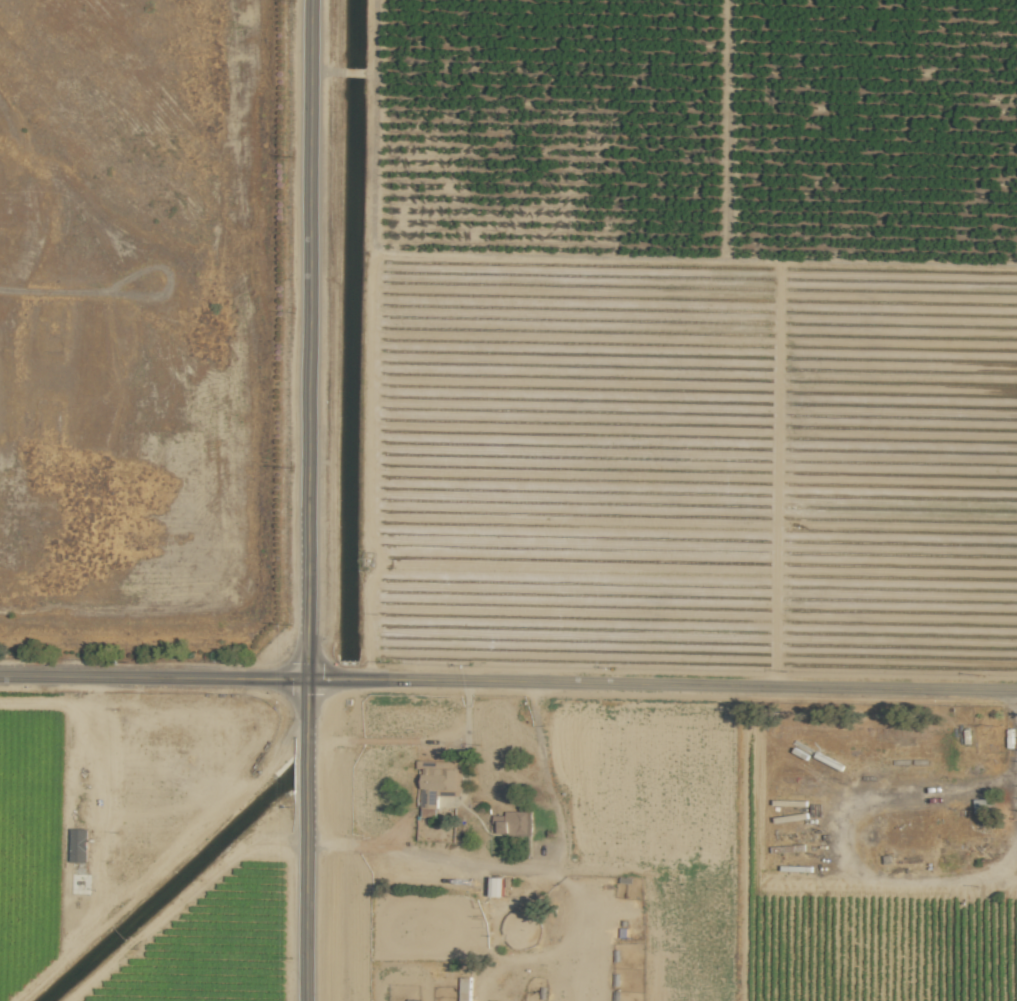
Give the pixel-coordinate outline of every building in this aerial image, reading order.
[(463,762),(433,761),(433,767),(427,767),(427,762),(423,762),(422,816),(438,816),(438,790),(463,791),(463,762)] [(531,834),(531,811),(506,811),(506,815),(496,816),(496,835),(531,834)] [(70,863),(87,863),(88,829),(71,829),(70,863)] [(502,897),(502,877),(489,877),(489,896),(502,897)] [(471,977),(460,977),(460,1000),(470,1000),(471,977)]
